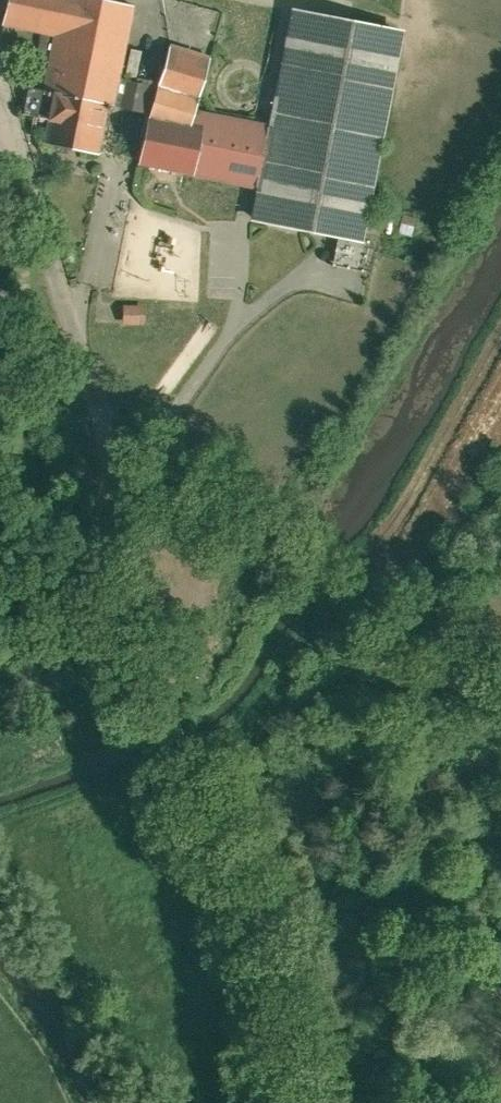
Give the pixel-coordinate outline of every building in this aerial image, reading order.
[(137,0),(9,0),(4,23),(57,34),(47,84),(33,81),(26,111),(54,117),(50,138),(104,149),(113,110),(137,0)] [(360,248),(398,31),(289,12),(268,132),(191,119),(201,65),(155,57),(144,117),(136,167),(251,188),(244,227),(360,248)] [(146,325),(150,306),(129,302),(125,321),(146,325)]
